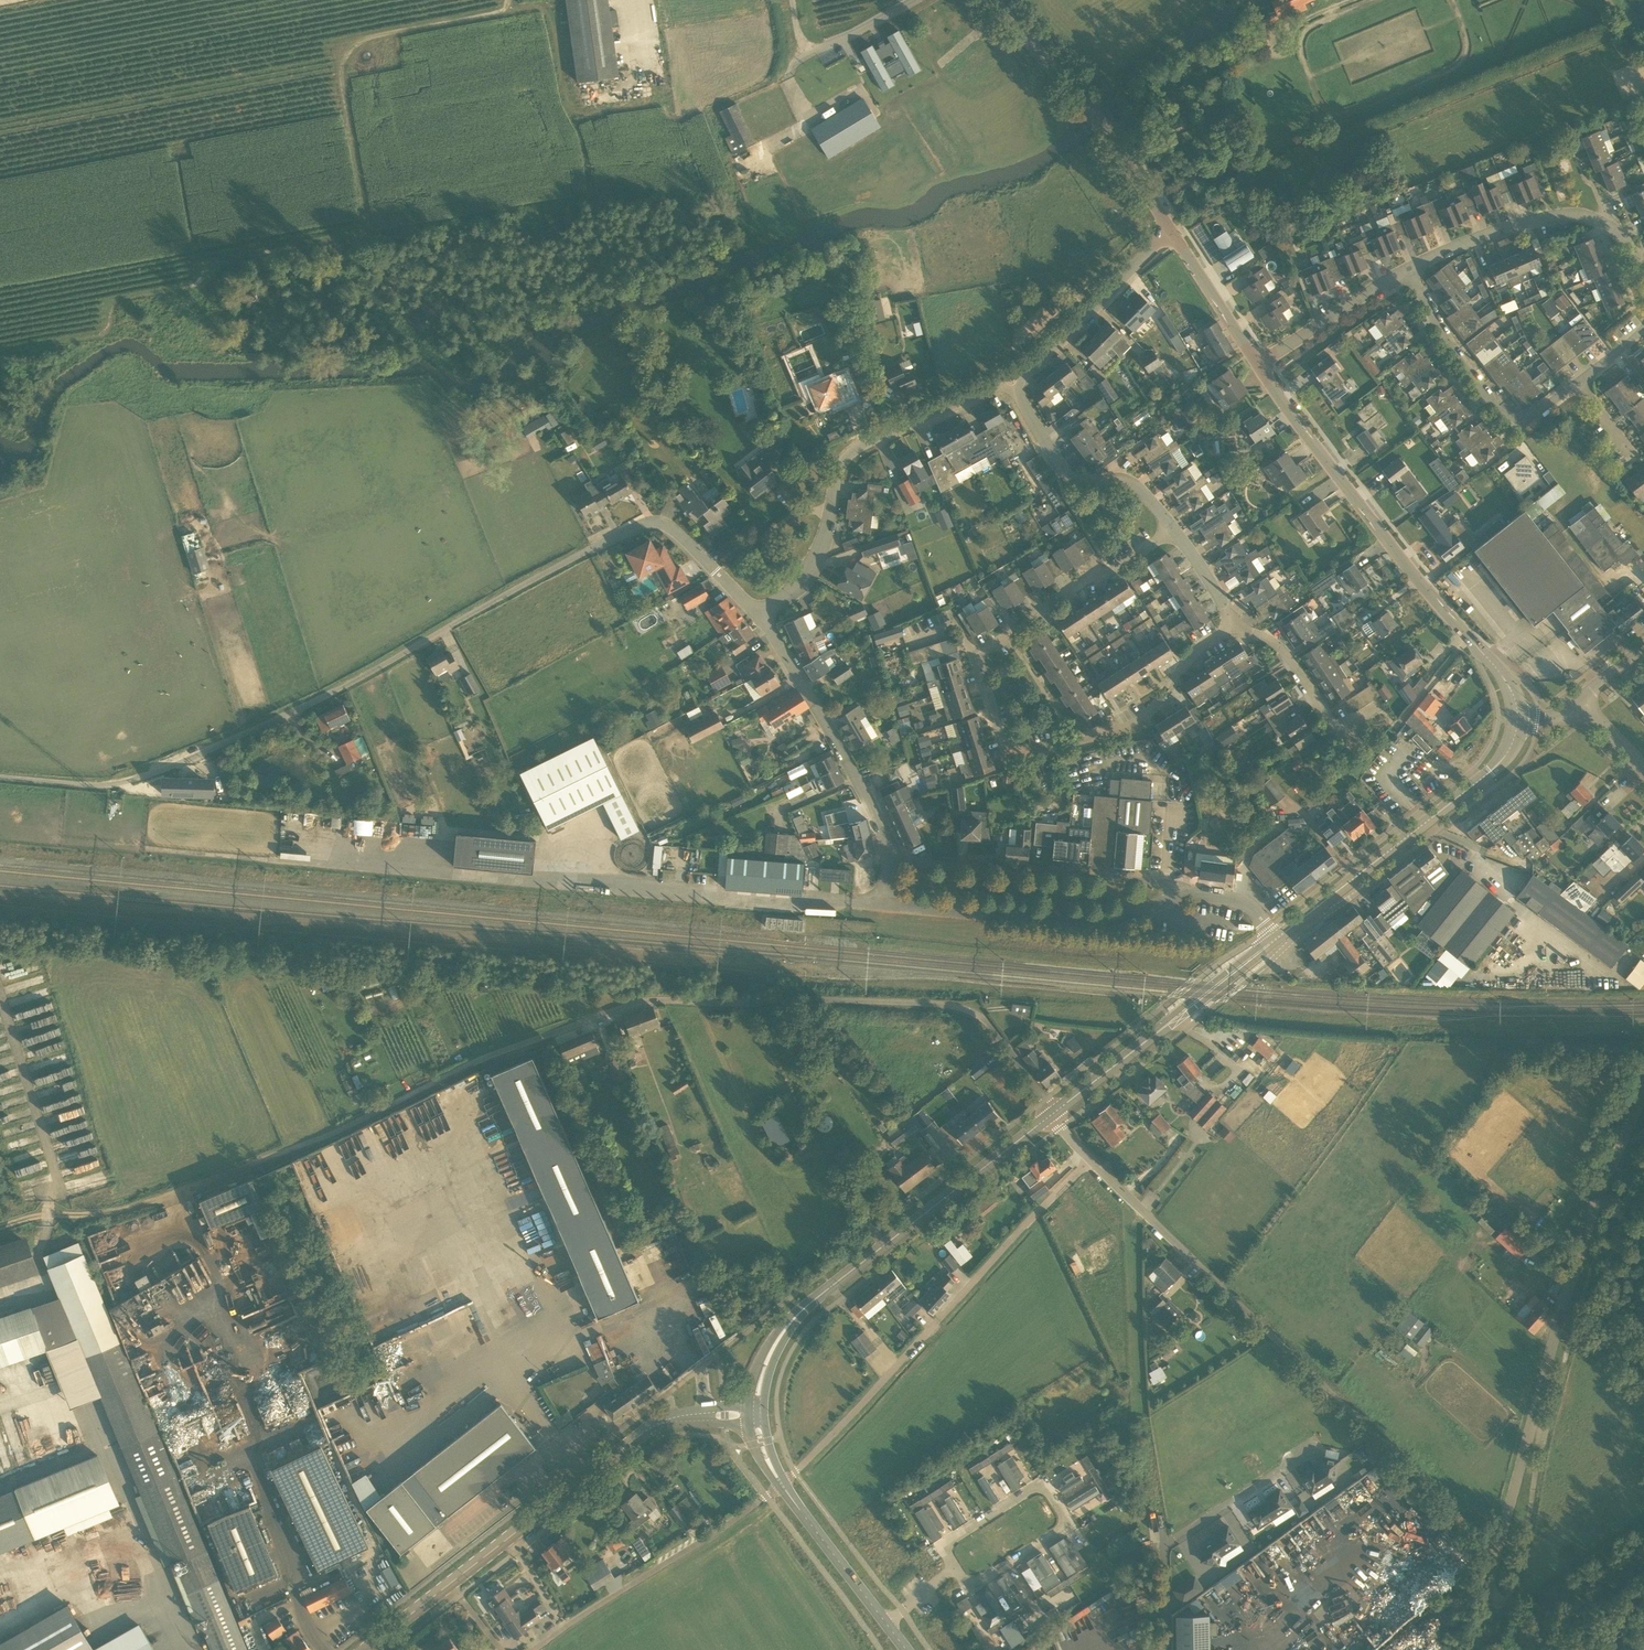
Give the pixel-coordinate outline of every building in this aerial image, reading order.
[(619,77),(608,0),(567,0),(578,82),(619,77)] [(1272,1),(1278,14),(1309,0),(1275,0),(1272,1)] [(930,62),(906,23),(895,30),(898,35),(893,37),(892,35),(891,36),(892,38),(889,40),(888,38),(887,39),(888,41),(883,43),(880,38),(869,45),(889,78),(900,71),(893,59),(908,51),(918,68),(930,62)] [(610,91),(611,96),(637,92),(636,87),(610,91)] [(830,157),(881,127),(863,97),(812,128),(830,157)] [(734,153),(756,143),(737,102),(721,110),(732,133),(726,136),(734,153)] [(1586,150),(1604,143),(1598,130),(1581,137),(1586,150)] [(1628,145),(1632,143),(1629,135),(1624,137),(1628,145)] [(1586,150),(1591,161),(1608,154),(1604,143),(1586,150)] [(1631,153),(1636,151),(1632,143),(1628,145),(1631,153)] [(1600,170),(1618,162),(1617,161),(1612,163),(1608,154),(1591,161),(1595,172),(1600,170)] [(1605,180),(1622,173),(1618,162),(1600,170),(1605,180)] [(1529,199),(1541,195),(1536,184),(1542,182),(1537,169),(1535,163),(1522,168),(1525,174),(1527,178),(1521,180),(1529,199)] [(1472,165),(1459,170),(1464,180),(1476,175),(1472,165)] [(1609,191),(1627,184),(1622,173),(1605,180),(1609,191)] [(1514,183),(1511,175),(1510,174),(1500,178),(1506,192),(1512,190),(1518,204),(1529,199),(1521,180),(1514,183)] [(1493,209),(1504,205),(1500,195),(1506,192),(1500,178),(1488,183),(1490,189),(1485,191),(1493,209)] [(1493,209),(1485,191),(1482,183),(1470,188),(1471,191),(1466,193),(1472,206),(1477,204),(1481,214),(1493,209)] [(1635,186),(1638,192),(1632,194),(1637,206),(1643,203),(1643,183),(1635,186)] [(1458,224),(1469,219),(1465,209),(1472,206),(1466,193),(1454,198),(1456,203),(1450,205),(1458,224)] [(1444,208),(1441,198),(1429,202),(1435,216),(1440,213),(1447,229),(1458,224),(1450,205),(1444,208)] [(1429,202),(1429,203),(1423,205),(1419,207),(1419,206),(1412,209),(1415,217),(1422,235),(1433,230),(1428,218),(1435,216),(1429,202)] [(1415,217),(1412,209),(1394,216),(1396,221),(1397,221),(1402,234),(1407,231),(1411,240),(1422,235),(1415,217)] [(1380,231),(1382,235),(1389,253),(1400,249),(1395,236),(1402,234),(1397,221),(1396,221),(1394,216),(1393,213),(1387,215),(1390,222),(1378,226),(1380,231)] [(1373,228),(1362,233),(1369,252),(1374,250),(1378,258),(1389,253),(1382,235),(1376,237),(1373,228)] [(1238,249),(1227,233),(1215,241),(1233,269),(1254,256),(1246,244),(1238,249)] [(1356,272),(1368,267),(1363,255),(1369,252),(1362,233),(1361,233),(1364,240),(1353,244),(1356,251),(1348,254),(1356,272)] [(1497,241),(1502,251),(1514,246),(1509,235),(1497,241)] [(1579,256),(1596,249),(1592,238),(1574,246),(1579,256)] [(1264,258),(1280,248),(1275,240),(1259,250),(1264,258)] [(1535,250),(1534,247),(1522,251),(1533,277),(1530,269),(1540,264),(1547,261),(1541,248),(1535,250)] [(1583,267),(1601,260),(1596,249),(1579,256),(1583,267)] [(1522,282),(1533,277),(1522,251),(1511,256),(1522,282)] [(1343,256),(1342,253),(1331,258),(1337,271),(1342,269),(1345,277),(1356,272),(1348,254),(1343,256)] [(1511,286),(1522,282),(1511,256),(1500,261),(1508,278),(1510,284),(1511,286)] [(1337,271),(1331,258),(1320,262),(1320,261),(1313,264),(1313,265),(1313,266),(1323,291),(1335,286),(1330,274),(1337,271)] [(1588,278),(1605,271),(1601,260),(1583,267),(1588,278)] [(1508,278),(1500,261),(1489,265),(1490,269),(1484,272),(1490,285),(1496,282),(1496,283),(1497,282),(1508,278)] [(1436,291),(1457,274),(1448,263),(1427,280),(1436,291)] [(1323,291),(1313,266),(1296,272),(1303,290),(1309,287),(1312,295),(1323,291)] [(1252,302),(1268,291),(1274,288),(1275,286),(1271,279),(1271,278),(1265,268),(1251,277),(1254,282),(1243,289),(1248,298),(1249,297),(1252,302)] [(1615,280),(1610,269),(1605,271),(1588,278),(1588,279),(1593,277),(1597,287),(1615,280)] [(1441,305),(1462,288),(1465,285),(1457,274),(1436,291),(1444,302),(1440,304),(1441,305)] [(1602,299),(1620,292),(1615,280),(1597,287),(1602,299)] [(1285,289),(1288,295),(1295,292),(1291,285),(1285,289)] [(1445,318),(1467,302),(1471,299),(1462,288),(1441,305),(1449,315),(1445,318)] [(1607,310),(1624,303),(1620,292),(1602,299),(1607,310)] [(1531,302),(1541,298),(1539,293),(1534,295),(1535,295),(1529,298),(1531,302)] [(1563,293),(1555,300),(1558,305),(1567,298),(1563,293)] [(1155,310),(1139,294),(1126,307),(1124,306),(1117,314),(1134,331),(1155,310)] [(1271,330),(1286,320),(1286,319),(1293,314),(1289,308),(1290,307),(1283,295),(1269,304),(1273,310),(1261,317),(1267,326),(1268,325),(1271,330)] [(869,300),(867,301),(872,321),(881,320),(878,306),(882,305),(881,298),(869,300)] [(1503,313),(1518,307),(1514,298),(1499,304),(1503,313)] [(1550,298),(1541,304),(1547,311),(1555,305),(1550,298)] [(1454,329),(1476,313),(1467,302),(1445,318),(1454,329)] [(1484,324),(1493,318),(1497,316),(1494,309),(1480,318),(1476,313),(1454,329),(1463,340),(1484,324)] [(1390,316),(1387,312),(1373,322),(1376,325),(1370,329),(1377,338),(1378,339),(1374,341),(1377,344),(1406,323),(1401,317),(1399,319),(1394,312),(1390,316)] [(1170,338),(1179,332),(1167,314),(1158,319),(1170,338)] [(1589,347),(1599,339),(1600,339),(1583,317),(1580,314),(1569,322),(1572,326),(1589,347)] [(1212,360),(1233,348),(1217,321),(1202,330),(1209,343),(1204,346),(1212,360)] [(1128,341),(1108,322),(1095,335),(1103,343),(1105,341),(1117,352),(1116,353),(1121,359),(1125,356),(1120,349),(1127,342),(1128,341)] [(1377,344),(1377,345),(1379,347),(1387,341),(1397,354),(1410,343),(1408,340),(1412,336),(1407,330),(1410,328),(1406,323),(1377,344)] [(1578,355),(1589,347),(1572,326),(1561,334),(1578,355)] [(1474,355),(1496,338),(1487,327),(1465,344),(1474,355)] [(1348,340),(1354,336),(1350,330),(1344,334),(1348,340)] [(1567,364),(1578,355),(1561,334),(1550,343),(1567,364)] [(1103,343),(1095,335),(1081,349),(1095,363),(1098,360),(1102,364),(1110,357),(1111,358),(1116,353),(1117,352),(1105,341),(1103,343)] [(1355,336),(1349,340),(1353,345),(1359,341),(1355,336)] [(1483,366),(1504,349),(1496,338),(1474,355),(1483,366)] [(1527,349),(1531,346),(1527,340),(1523,343),(1527,349)] [(1338,341),(1330,347),(1335,354),(1343,348),(1338,341)] [(1555,373),(1567,364),(1550,343),(1539,352),(1555,373)] [(1491,377),(1513,360),(1504,349),(1483,366),(1491,377)] [(1161,371),(1158,367),(1163,364),(1154,350),(1140,359),(1149,373),(1154,370),(1156,374),(1161,371)] [(1414,355),(1412,352),(1390,367),(1396,375),(1401,372),(1404,377),(1400,380),(1401,383),(1430,362),(1426,357),(1424,359),(1419,352),(1414,355)] [(1640,352),(1634,356),(1638,361),(1638,364),(1634,367),(1643,380),(1643,356),(1640,352)] [(1343,383),(1336,372),(1341,369),(1330,355),(1311,369),(1319,381),(1320,380),(1324,387),(1322,389),(1332,403),(1347,392),(1341,384),(1343,383)] [(1365,362),(1369,367),(1374,374),(1380,370),(1370,358),(1369,359),(1367,360),(1365,362)] [(1517,363),(1514,359),(1513,360),(1491,377),(1500,388),(1503,385),(1521,371),(1516,364),(1517,363)] [(1075,381),(1079,378),(1066,362),(1057,370),(1068,383),(1073,379),(1075,381)] [(1435,383),(1432,379),(1437,376),(1432,370),(1434,368),(1430,362),(1401,383),(1404,387),(1412,381),(1416,386),(1408,392),(1414,399),(1422,393),(1435,383)] [(1540,365),(1538,368),(1542,373),(1548,368),(1544,362),(1540,365)] [(903,374),(899,363),(884,369),(890,383),(898,380),(904,394),(918,387),(911,371),(903,374)] [(1549,376),(1552,373),(1548,368),(1542,373),(1533,380),(1512,397),(1520,407),(1541,391),(1536,384),(1546,377),(1546,378),(1548,376),(1549,376)] [(1512,397),(1533,380),(1524,369),(1521,371),(1503,385),(1512,397)] [(1069,386),(1068,383),(1057,370),(1047,377),(1058,391),(1063,387),(1065,389),(1069,386)] [(1235,379),(1229,370),(1213,381),(1224,396),(1218,401),(1222,408),(1223,409),(1225,409),(1226,409),(1227,409),(1228,408),(1229,407),(1230,406),(1230,405),(1229,403),(1247,391),(1238,377),(1235,379)] [(1380,372),(1374,376),(1379,383),(1382,381),(1381,379),(1384,377),(1380,372)] [(856,399),(846,375),(833,380),(832,377),(802,390),(806,399),(814,396),(819,408),(841,399),(843,404),(856,399)] [(1054,397),(1054,394),(1058,391),(1047,377),(1037,384),(1042,390),(1034,396),(1042,407),(1051,400),(1054,397)] [(1609,395),(1614,402),(1635,386),(1632,382),(1630,384),(1624,377),(1605,392),(1608,396),(1609,395)] [(1110,402),(1118,397),(1106,378),(1097,384),(1110,402)] [(1622,414),(1641,399),(1636,393),(1638,391),(1635,386),(1614,402),(1620,409),(1619,410),(1622,414)] [(1442,392),(1440,389),(1426,399),(1429,404),(1425,407),(1431,415),(1427,418),(1426,419),(1428,422),(1458,399),(1454,394),(1451,396),(1447,389),(1442,392)] [(1643,398),(1642,400),(1641,399),(1622,414),(1624,413),(1627,417),(1628,416),(1633,423),(1643,415),(1643,399),(1643,398)] [(1450,431),(1463,420),(1460,417),(1465,413),(1460,407),(1462,405),(1458,399),(1428,422),(1430,421),(1432,424),(1434,422),(1443,433),(1448,429),(1450,431)] [(1378,411),(1371,401),(1357,412),(1362,418),(1357,422),(1363,431),(1357,436),(1373,458),(1374,457),(1370,452),(1378,446),(1379,447),(1386,442),(1377,429),(1387,422),(1383,417),(1384,417),(1379,411),(1378,411)] [(767,406),(756,409),(759,418),(769,415),(767,406)] [(1002,461),(1013,454),(1001,432),(1002,432),(1001,432),(1004,430),(1006,426),(1003,420),(1002,417),(995,406),(981,414),(989,428),(983,431),(1000,458),(1001,458),(1002,461)] [(1058,428),(1067,421),(1080,411),(1079,410),(1078,409),(1075,408),(1074,408),(1072,409),(1063,416),(1054,423),(1058,428)] [(608,409),(599,414),(602,419),(611,415),(608,409)] [(1187,409),(1181,413),(1183,415),(1188,424),(1194,420),(1187,409)] [(541,417),(548,428),(559,422),(552,411),(541,417)] [(1266,422),(1260,413),(1253,417),(1252,415),(1241,422),(1249,434),(1255,442),(1262,438),(1264,441),(1276,433),(1267,421),(1266,422)] [(1643,432),(1643,415),(1633,423),(1639,430),(1638,431),(1640,435),(1640,436),(1643,432)] [(1091,422),(1087,418),(1077,426),(1081,430),(1071,438),(1078,447),(1098,432),(1100,431),(1092,421),(1091,422)] [(975,436),(967,422),(952,430),(971,463),(976,473),(991,464),(1000,458),(983,431),(975,436)] [(557,426),(566,442),(572,439),(563,423),(557,426)] [(1473,427),(1471,424),(1457,434),(1466,447),(1462,450),(1459,452),(1461,456),(1490,435),(1485,429),(1483,431),(1478,424),(1473,427)] [(959,482),(976,473),(971,463),(952,430),(936,439),(944,453),(929,461),(942,491),(959,481),(959,482)] [(1085,457),(1106,442),(1098,432),(1078,447),(1085,457)] [(1171,444),(1174,441),(1168,432),(1160,437),(1158,434),(1145,442),(1147,446),(1143,449),(1147,456),(1144,458),(1148,463),(1169,449),(1171,453),(1175,450),(1171,444)] [(605,434),(598,438),(603,446),(609,442),(605,434)] [(1480,465),(1494,455),(1492,451),(1496,448),(1491,442),(1493,440),(1490,435),(1461,456),(1464,459),(1465,458),(1471,465),(1473,466),(1478,462),(1480,465)] [(1435,436),(1429,441),(1434,447),(1439,442),(1435,436)] [(1103,467),(1120,454),(1109,439),(1106,442),(1085,457),(1093,467),(1099,462),(1103,467)] [(1174,441),(1171,444),(1175,450),(1178,448),(1180,447),(1175,441),(1174,441)] [(772,443),(760,451),(765,457),(769,463),(781,454),(772,443)] [(1198,444),(1190,448),(1195,456),(1203,451),(1198,444)] [(1175,450),(1171,453),(1169,449),(1148,463),(1152,469),(1155,467),(1159,474),(1164,471),(1166,475),(1180,465),(1181,467),(1188,463),(1178,448),(1175,450)] [(914,484),(928,476),(914,451),(900,459),(914,484)] [(764,460),(763,459),(758,453),(737,469),(744,478),(746,480),(752,488),(750,490),(756,497),(771,486),(772,488),(779,483),(773,475),(775,474),(764,460)] [(1296,467),(1295,465),(1286,453),(1264,468),(1277,486),(1282,483),(1287,490),(1306,476),(1298,465),(1296,467)] [(1517,463),(1506,472),(1517,486),(1528,477),(1532,483),(1541,476),(1536,469),(1538,468),(1527,453),(1516,462),(1517,463)] [(574,454),(567,458),(570,463),(577,459),(574,454)] [(1054,528),(1057,534),(1076,522),(1034,457),(1026,462),(1060,514),(1049,521),(1054,528)] [(1426,493),(1399,457),(1382,470),(1391,482),(1391,481),(1398,490),(1395,492),(1406,507),(1426,493)] [(1009,461),(1004,465),(1007,470),(1012,466),(1009,461)] [(1196,481),(1187,468),(1173,477),(1175,481),(1171,484),(1176,491),(1173,493),(1177,499),(1198,484),(1200,488),(1205,485),(1200,478),(1196,481)] [(1462,470),(1455,475),(1462,483),(1469,477),(1462,470)] [(1548,470),(1542,475),(1552,487),(1558,483),(1548,470)] [(1218,473),(1209,478),(1213,484),(1221,478),(1218,473)] [(1450,473),(1441,480),(1446,488),(1456,481),(1450,473)] [(1637,473),(1629,479),(1628,478),(1624,481),(1639,500),(1643,496),(1643,481),(1637,473)] [(1200,478),(1205,485),(1206,484),(1209,482),(1204,475),(1200,478)] [(632,491),(624,478),(611,485),(608,478),(595,486),(599,493),(593,496),(599,507),(611,500),(612,503),(632,491)] [(921,500),(914,489),(909,479),(899,484),(911,505),(921,500)] [(1214,497),(1206,484),(1205,485),(1200,488),(1198,484),(1177,499),(1180,504),(1183,502),(1188,509),(1192,506),(1195,510),(1209,501),(1209,500),(1214,497)] [(690,490),(687,485),(673,495),(685,511),(687,510),(694,520),(703,513),(709,520),(704,525),(711,534),(726,524),(719,515),(731,507),(721,494),(706,504),(703,500),(701,501),(692,488),(690,490)] [(848,502),(847,509),(873,512),(875,491),(858,489),(858,493),(852,492),(851,502),(848,502)] [(587,517),(600,510),(599,507),(593,496),(590,490),(576,498),(587,517)] [(1327,507),(1323,501),(1336,492),(1336,491),(1322,500),(1300,515),(1300,516),(1293,520),(1302,533),(1309,528),(1314,536),(1328,526),(1319,514),(1328,508),(1341,499),(1341,498),(1327,507)] [(1453,501),(1460,496),(1456,491),(1450,497),(1453,501)] [(1217,508),(1214,503),(1200,513),(1202,517),(1198,520),(1202,527),(1200,529),(1204,535),(1225,520),(1227,523),(1231,520),(1227,514),(1221,505),(1217,508)] [(1622,561),(1625,565),(1633,559),(1643,573),(1643,561),(1643,560),(1627,540),(1623,543),(1618,537),(1614,532),(1595,507),(1594,506),(1585,513),(1622,561)] [(1021,524),(1029,520),(1022,508),(1014,512),(1021,524)] [(1434,512),(1431,508),(1420,517),(1441,545),(1437,548),(1446,560),(1463,546),(1473,539),(1457,519),(1447,528),(1437,516),(1441,513),(1438,509),(1434,512)] [(873,512),(847,509),(846,515),(850,516),(849,525),(854,526),(853,530),(870,533),(873,512)] [(954,527),(947,509),(941,512),(944,520),(948,529),(954,527)] [(1508,523),(1488,539),(1474,550),(1533,625),(1552,610),(1584,585),(1575,573),(1566,562),(1555,548),(1542,532),(1524,510),(1508,523)] [(1227,514),(1231,520),(1235,518),(1235,519),(1236,518),(1231,511),(1227,514)] [(1613,568),(1622,561),(1585,513),(1568,526),(1604,571),(1611,565),(1613,568)] [(1488,539),(1508,522),(1503,516),(1498,520),(1482,532),(1488,539)] [(1236,536),(1235,534),(1227,523),(1225,520),(1204,535),(1207,540),(1210,538),(1214,545),(1219,542),(1221,546),(1236,536)] [(1542,532),(1555,548),(1566,539),(1567,538),(1554,522),(1542,532)] [(965,534),(964,536),(965,539),(968,541),(971,539),(972,536),(971,533),(968,532),(965,534)] [(904,545),(900,533),(863,548),(867,558),(888,550),(888,551),(904,545)] [(1095,552),(1085,537),(1074,543),(1073,543),(1064,549),(1074,566),(1075,567),(1090,558),(1089,556),(1095,552)] [(846,551),(856,547),(859,546),(856,538),(842,543),(846,551)] [(676,568),(665,550),(663,546),(656,550),(650,540),(627,553),(640,577),(656,568),(669,592),(689,582),(680,566),(676,568)] [(1252,561),(1256,558),(1252,551),(1248,554),(1239,541),(1225,551),(1228,554),(1223,557),(1227,564),(1224,566),(1228,572),(1250,558),(1252,561)] [(1258,552),(1260,556),(1262,558),(1271,552),(1266,546),(1258,552)] [(193,574),(210,568),(203,547),(187,552),(193,574)] [(1074,566),(1064,549),(1063,547),(1053,553),(1054,556),(1049,559),(1059,575),(1064,571),(1064,572),(1074,566)] [(1256,549),(1252,551),(1256,558),(1258,557),(1260,556),(1258,552),(1256,549)] [(1168,557),(1166,553),(1157,559),(1152,562),(1159,573),(1175,563),(1171,555),(1168,557)] [(1577,553),(1566,562),(1575,573),(1586,564),(1577,553)] [(1265,568),(1258,557),(1256,558),(1252,561),(1250,558),(1228,572),(1232,577),(1235,576),(1239,582),(1244,579),(1246,583),(1261,574),(1259,572),(1265,568)] [(1059,575),(1049,559),(1044,562),(1043,562),(1034,568),(1044,584),(1045,586),(1055,580),(1054,578),(1059,575)] [(1166,584),(1180,575),(1178,572),(1180,570),(1175,563),(1159,573),(1166,584)] [(1356,590),(1367,583),(1354,564),(1343,571),(1337,575),(1350,594),(1356,590)] [(846,566),(836,585),(862,598),(871,579),(846,566)] [(1044,584),(1034,568),(1032,566),(1023,572),(1024,575),(1019,578),(1028,594),(1034,590),(1044,584)] [(1160,575),(1149,578),(1150,584),(1162,581),(1160,575)] [(1182,579),(1180,575),(1166,584),(1174,595),(1190,585),(1185,578),(1182,579)] [(1256,607),(1277,593),(1275,589),(1269,581),(1266,576),(1252,586),(1255,590),(1250,593),(1255,600),(1252,601),(1256,607)] [(1015,605),(1025,599),(1023,597),(1028,594),(1019,578),(1005,587),(1003,585),(1002,585),(1015,605)] [(1611,596),(1597,578),(1586,587),(1600,605),(1611,596)] [(1121,582),(1120,580),(1112,584),(1123,601),(1134,593),(1125,580),(1121,582)] [(1135,589),(1140,586),(1136,580),(1132,583),(1135,589)] [(1322,590),(1317,582),(1310,587),(1316,596),(1323,591),(1322,590)] [(993,590),(988,583),(983,586),(989,596),(988,596),(998,612),(1004,609),(1013,603),(1015,605),(1002,585),(993,590)] [(1112,608),(1123,601),(1112,584),(1105,589),(1106,592),(1103,594),(1112,608)] [(1280,586),(1279,587),(1284,594),(1288,591),(1286,588),(1283,584),(1282,585),(1280,586)] [(687,609),(699,602),(709,597),(702,585),(681,597),(687,609)] [(1181,607),(1195,598),(1192,594),(1195,592),(1190,585),(1174,595),(1181,607)] [(1552,610),(1568,631),(1600,605),(1586,587),(1584,585),(1552,610)] [(1139,594),(1144,591),(1140,586),(1135,589),(1139,594)] [(1279,587),(1276,588),(1275,589),(1277,593),(1280,596),(1284,594),(1279,587)] [(1274,619),(1288,609),(1292,606),(1284,594),(1280,596),(1277,593),(1256,607),(1260,613),(1262,611),(1267,618),(1272,615),(1274,619)] [(1099,597),(1098,594),(1090,599),(1101,615),(1112,608),(1103,594),(1099,597)] [(989,630),(999,624),(993,615),(998,612),(988,596),(983,600),(987,606),(977,611),(977,612),(987,628),(989,630)] [(1600,605),(1615,624),(1622,633),(1643,615),(1643,611),(1635,599),(1626,606),(1621,600),(1617,604),(1611,596),(1600,605)] [(721,639),(745,622),(728,597),(705,613),(721,636),(719,637),(721,639)] [(1197,601),(1195,598),(1181,607),(1188,618),(1204,607),(1199,600),(1197,601)] [(1089,622),(1101,615),(1090,599),(1083,604),(1084,606),(1081,609),(1089,622)] [(1150,611),(1155,608),(1151,602),(1146,605),(1150,611)] [(846,610),(851,621),(868,614),(863,603),(859,604),(846,610)] [(1288,637),(1313,620),(1306,610),(1303,605),(1291,613),(1294,618),(1281,626),(1288,637)] [(1612,627),(1615,624),(1600,605),(1568,631),(1584,652),(1613,629),(1612,627)] [(1209,620),(1206,616),(1209,615),(1204,607),(1188,618),(1169,630),(1164,633),(1168,639),(1173,635),(1174,637),(1192,624),(1195,629),(1209,620)] [(1337,622),(1351,614),(1346,607),(1333,616),(1337,622)] [(1153,616),(1158,613),(1155,608),(1150,611),(1153,616)] [(1077,611),(1075,609),(1068,614),(1078,630),(1089,622),(1081,609),(1077,611)] [(875,612),(867,616),(873,630),(886,624),(885,621),(880,610),(875,612)] [(977,611),(967,616),(964,611),(958,614),(963,621),(963,622),(969,632),(972,637),(978,634),(987,628),(977,612),(977,611)] [(1396,624),(1387,612),(1372,622),(1370,620),(1363,625),(1363,627),(1368,635),(1372,642),(1381,636),(1381,637),(1390,631),(1389,629),(1396,624)] [(1067,637),(1078,630),(1068,614),(1061,618),(1062,621),(1058,623),(1067,637)] [(1138,623),(1143,619),(1140,614),(1134,618),(1138,623)] [(1342,630),(1356,622),(1351,614),(1337,622),(1342,630)] [(809,630),(803,616),(803,615),(785,623),(791,638),(795,647),(824,634),(820,626),(809,630)] [(1132,626),(1138,623),(1134,618),(1129,622),(1132,626)] [(1319,630),(1313,620),(1288,637),(1295,647),(1313,635),(1317,640),(1336,628),(1332,621),(1319,630)] [(1142,630),(1148,626),(1145,621),(1139,625),(1142,630)] [(747,647),(743,643),(755,635),(745,622),(721,639),(727,647),(729,646),(735,655),(747,647)] [(1164,633),(1169,630),(1165,624),(1160,627),(1164,633)] [(1137,634),(1142,630),(1139,625),(1133,629),(1137,634)] [(1030,649),(1033,654),(1051,641),(1044,629),(1028,640),(1033,647),(1030,649)] [(1115,637),(1121,634),(1118,629),(1112,633),(1115,637)] [(872,641),(888,638),(886,630),(870,633),(872,641)] [(1110,641),(1115,637),(1112,633),(1107,636),(1110,641)] [(821,655),(822,655),(816,642),(826,637),(824,634),(795,647),(804,666),(820,655),(821,655)] [(1120,645),(1126,641),(1123,636),(1117,640),(1120,645)] [(947,661),(931,666),(935,680),(961,672),(957,659),(960,658),(954,638),(909,652),(913,665),(945,655),(947,661)] [(1115,648),(1120,645),(1117,640),(1111,643),(1115,648)] [(1059,653),(1051,641),(1033,654),(1036,659),(1039,657),(1043,663),(1059,653)] [(1170,656),(1174,654),(1165,641),(1154,648),(1164,664),(1171,659),(1170,656)] [(1309,668),(1331,653),(1323,641),(1301,656),(1309,668)] [(1242,672),(1254,664),(1239,642),(1227,649),(1242,672)] [(1093,652),(1099,648),(1096,643),(1090,647),(1093,652)] [(1088,656),(1093,652),(1090,647),(1084,651),(1088,656)] [(1157,669),(1164,664),(1154,648),(1143,655),(1151,668),(1155,666),(1157,669)] [(1421,661),(1412,648),(1399,657),(1397,654),(1389,659),(1403,679),(1416,670),(1414,666),(1421,661)] [(1230,680),(1242,672),(1227,649),(1216,657),(1230,680)] [(445,656),(442,650),(427,658),(437,675),(448,667),(451,672),(459,668),(451,653),(445,656)] [(834,653),(831,650),(828,651),(826,652),(822,655),(821,655),(820,655),(804,666),(813,680),(830,669),(836,665),(830,656),(834,653)] [(1095,654),(1098,659),(1103,655),(1104,655),(1103,654),(1100,650),(1095,654)] [(1045,672),(1048,677),(1067,665),(1059,653),(1043,663),(1048,670),(1045,672)] [(1316,679),(1339,665),(1331,653),(1309,668),(1316,679)] [(1092,663),(1098,659),(1095,654),(1089,658),(1092,663)] [(768,669),(760,655),(744,665),(752,678),(762,695),(780,684),(778,682),(780,681),(776,674),(774,675),(770,667),(768,669)] [(1131,662),(1142,678),(1149,673),(1148,671),(1151,668),(1143,655),(1131,662)] [(1219,687),(1230,680),(1216,657),(1204,664),(1219,687)] [(838,683),(852,674),(845,662),(831,671),(838,683)] [(1134,683),(1142,678),(1131,662),(1120,670),(1129,683),(1133,680),(1134,683)] [(1221,691),(1219,687),(1204,664),(1204,665),(1206,668),(1195,676),(1209,699),(1221,691)] [(716,691),(731,682),(721,665),(706,674),(716,691)] [(1055,681),(1059,687),(1075,677),(1067,665),(1048,677),(1052,683),(1055,681)] [(1324,691),(1347,676),(1339,665),(1316,679),(1324,691)] [(1262,667),(1253,673),(1256,679),(1266,673),(1262,667)] [(1129,683),(1120,670),(1109,677),(1119,693),(1127,688),(1125,685),(1129,683)] [(939,693),(965,685),(961,672),(935,680),(928,683),(929,688),(937,686),(939,693)] [(469,695),(480,689),(471,673),(460,679),(469,695)] [(1198,706),(1205,702),(1209,699),(1195,676),(1183,683),(1198,706)] [(1332,703),(1355,688),(1347,676),(1324,691),(1332,703)] [(1082,689),(1075,677),(1059,687),(1063,694),(1060,696),(1064,701),(1082,689)] [(1112,698),(1119,693),(1109,677),(1098,684),(1107,697),(1111,695),(1112,698)] [(1268,685),(1264,679),(1248,689),(1256,700),(1264,695),(1268,702),(1285,691),(1277,679),(1268,685)] [(1238,692),(1250,684),(1247,680),(1235,688),(1238,692)] [(1371,701),(1377,697),(1381,694),(1371,680),(1367,683),(1369,685),(1364,689),(1371,701)] [(1416,696),(1412,689),(1408,683),(1399,689),(1409,704),(1416,696)] [(944,707),(970,699),(965,685),(939,693),(944,707)] [(1384,685),(1378,688),(1383,698),(1389,695),(1384,685)] [(1631,697),(1643,714),(1643,687),(1631,697)] [(1074,710),(1080,706),(1090,700),(1082,689),(1064,701),(1067,706),(1070,704),(1074,710)] [(1365,705),(1371,701),(1364,689),(1358,693),(1365,705)] [(903,691),(894,693),(897,703),(906,701),(903,691)] [(1272,725),(1287,715),(1284,709),(1293,703),(1285,691),(1268,702),(1273,708),(1264,714),(1272,725)] [(809,708),(808,707),(799,692),(769,709),(766,704),(755,711),(764,725),(770,720),(775,729),(809,708)] [(1430,692),(1419,704),(1429,713),(1440,701),(1430,692)] [(1359,709),(1365,705),(1358,693),(1352,697),(1359,709)] [(1354,712),(1359,709),(1352,697),(1346,701),(1354,712)] [(948,720),(974,712),(970,699),(944,707),(948,720)] [(1097,712),(1090,700),(1080,706),(1074,710),(1078,716),(1075,718),(1079,724),(1097,712)] [(1216,710),(1222,706),(1219,701),(1213,705),(1216,710)] [(323,732),(351,719),(343,704),(316,717),(323,732)] [(686,711),(690,720),(702,713),(698,705),(686,711)] [(909,713),(907,705),(898,708),(900,718),(909,715),(909,713)] [(865,728),(860,720),(866,716),(860,706),(839,718),(856,748),(878,735),(871,724),(865,728)] [(1189,710),(1186,706),(1176,712),(1185,727),(1191,723),(1196,731),(1206,726),(1202,719),(1194,707),(1189,710)] [(1437,730),(1427,718),(1416,709),(1405,722),(1435,748),(1440,753),(1449,760),(1454,753),(1455,752),(1443,743),(1433,734),(1437,730)] [(936,711),(928,713),(930,720),(938,718),(936,711)] [(720,728),(725,726),(718,712),(691,726),(686,728),(693,742),(720,728)] [(1187,729),(1185,727),(1176,712),(1166,719),(1175,733),(1181,730),(1182,732),(1187,729)] [(650,728),(662,721),(659,714),(649,719),(646,720),(650,728)] [(1308,727),(1300,714),(1291,720),(1287,715),(1272,725),(1279,736),(1287,730),(1291,737),(1308,727)] [(956,737),(982,729),(978,715),(952,723),(956,737)] [(1455,740),(1471,728),(1462,715),(1451,724),(1445,728),(1450,734),(1455,740)] [(1165,751),(1171,747),(1168,741),(1171,739),(1169,737),(1175,733),(1166,719),(1155,725),(1160,733),(1155,736),(1165,751)] [(922,720),(914,722),(916,728),(924,726),(922,720)] [(909,721),(898,724),(901,733),(912,730),(909,721)] [(1239,736),(1232,725),(1215,736),(1223,747),(1239,736)] [(1288,749),(1295,760),(1295,761),(1300,757),(1311,750),(1307,744),(1316,739),(1308,727),(1291,737),(1296,744),(1288,749)] [(961,750),(987,742),(982,729),(956,737),(961,750)] [(898,732),(890,736),(888,736),(893,743),(900,739),(898,732)] [(1416,732),(1411,737),(1427,752),(1431,747),(1416,732)] [(741,734),(731,737),(735,748),(744,745),(741,734)] [(917,737),(920,747),(927,745),(924,735),(917,737)] [(633,816),(622,793),(594,736),(520,773),(548,830),(603,802),(615,825),(633,816)] [(353,738),(338,746),(347,764),(362,756),(353,738)] [(965,763),(991,755),(987,742),(961,750),(965,763)] [(920,751),(922,757),(931,754),(929,748),(920,751)] [(1240,749),(1230,755),(1235,763),(1244,758),(1240,749)] [(831,755),(815,763),(821,774),(837,766),(831,755)] [(966,778),(995,769),(991,755),(965,763),(967,772),(964,772),(966,778)] [(1295,760),(1290,763),(1296,771),(1305,764),(1300,757),(1295,761),(1295,760)] [(923,767),(926,775),(935,772),(932,764),(923,767)] [(834,785),(844,780),(837,766),(821,774),(816,777),(817,778),(809,782),(806,775),(784,786),(787,794),(789,798),(804,791),(805,792),(813,788),(818,792),(827,788),(834,785)] [(934,775),(925,778),(930,792),(939,789),(934,775)] [(1000,776),(999,784),(1008,785),(1009,777),(1000,776)] [(1150,869),(1153,834),(1150,833),(1153,800),(1150,800),(1152,780),(1135,779),(1122,777),(1121,780),(1111,779),(1109,796),(1095,795),(1093,808),(1092,827),(1089,861),(1088,864),(1114,866),(1150,869)] [(203,796),(204,779),(164,778),(164,795),(203,796)] [(1271,778),(1258,788),(1273,806),(1285,796),(1271,778)] [(889,810),(904,802),(898,790),(902,788),(898,780),(880,789),(883,796),(889,810)] [(1573,815),(1585,803),(1593,795),(1580,782),(1566,795),(1571,800),(1565,806),(1565,807),(1564,809),(1567,813),(1566,814),(1569,816),(1572,814),(1573,815)] [(1480,839),(1479,837),(1486,831),(1494,842),(1503,835),(1510,844),(1511,843),(1522,859),(1526,855),(1533,862),(1550,845),(1559,838),(1545,820),(1536,827),(1543,836),(1541,838),(1534,829),(1532,827),(1519,811),(1537,797),(1527,784),(1467,832),(1475,842),(1480,839)] [(952,788),(955,808),(964,807),(962,787),(952,788)] [(1350,801),(1344,806),(1341,809),(1349,819),(1342,825),(1353,839),(1364,830),(1367,833),(1368,831),(1371,833),(1374,830),(1374,827),(1375,826),(1374,824),(1380,820),(1380,818),(1373,809),(1366,814),(1353,799),(1355,797),(1349,791),(1345,794),(1350,801)] [(948,801),(939,805),(943,814),(952,810),(948,801)] [(908,811),(904,802),(889,810),(906,848),(922,841),(915,825),(923,822),(924,818),(922,814),(919,813),(916,814),(913,809),(908,811)] [(1331,807),(1326,812),(1329,815),(1333,821),(1335,820),(1339,817),(1331,807)] [(798,809),(789,813),(791,818),(800,813),(798,809)] [(839,838),(839,839),(846,839),(871,831),(868,819),(849,824),(846,813),(845,810),(830,813),(831,817),(833,825),(837,824),(840,838),(839,838)] [(1598,845),(1607,836),(1620,824),(1609,812),(1599,821),(1588,810),(1573,824),(1582,834),(1589,827),(1593,831),(1588,835),(1598,845)] [(962,819),(961,839),(972,839),(972,842),(980,842),(981,832),(986,832),(986,828),(985,828),(986,824),(987,824),(987,820),(981,820),(971,819),(971,814),(967,814),(963,814),(963,819),(962,819)] [(1333,821),(1329,815),(1324,819),(1325,821),(1318,827),(1321,831),(1332,845),(1345,835),(1335,822),(1334,823),(1333,821)] [(1288,819),(1289,827),(1295,826),(1300,826),(1300,818),(1288,819)] [(1069,828),(1069,824),(1070,822),(1064,821),(1057,821),(1056,830),(1055,830),(1053,858),(1067,860),(1069,828)] [(1083,829),(1069,828),(1067,860),(1079,861),(1079,860),(1089,861),(1092,827),(1083,827),(1083,829)] [(1298,838),(1293,831),(1289,827),(1281,833),(1280,834),(1289,844),(1298,838)] [(1028,864),(1031,830),(1016,828),(1015,844),(1006,844),(1004,862),(1028,864)] [(876,852),(871,831),(846,839),(839,839),(817,840),(817,845),(839,844),(839,845),(846,844),(850,861),(874,855),(876,852)] [(449,865),(527,873),(530,840),(452,832),(449,865)] [(798,835),(767,832),(765,852),(786,854),(785,857),(808,859),(810,859),(801,840),(798,833),(797,833),(798,835)] [(801,840),(815,840),(814,832),(798,833),(801,840)] [(1289,844),(1280,834),(1275,838),(1264,846),(1254,854),(1250,866),(1264,884),(1271,888),(1280,886),(1287,880),(1298,893),(1316,878),(1299,856),(1289,844)] [(1591,864),(1597,870),(1605,862),(1611,869),(1619,861),(1625,867),(1643,849),(1632,836),(1622,845),(1617,840),(1591,864)] [(810,859),(819,855),(813,843),(815,843),(815,840),(801,840),(810,859)] [(370,856),(396,858),(396,845),(371,844),(370,856)] [(1337,862),(1325,846),(1313,856),(1312,857),(1317,863),(1319,862),(1323,868),(1325,866),(1327,869),(1337,862)] [(1434,891),(1434,890),(1449,874),(1438,860),(1429,848),(1414,859),(1427,875),(1420,879),(1434,891)] [(1307,849),(1299,856),(1316,878),(1327,869),(1325,866),(1323,868),(1319,862),(1317,863),(1312,857),(1313,856),(1308,850),(1307,849)] [(724,857),(721,889),(798,895),(801,863),(724,857)] [(1233,882),(1235,864),(1226,863),(1202,859),(1199,877),(1233,882)] [(1415,909),(1434,891),(1420,879),(1427,875),(1414,859),(1389,879),(1392,884),(1391,885),(1415,909)] [(851,870),(820,868),(819,880),(850,882),(851,870)] [(1469,968),(1515,912),(1462,870),(1423,918),(1417,926),(1444,947),(1469,968)] [(1583,883),(1592,875),(1588,870),(1579,878),(1583,883)] [(1621,903),(1643,881),(1636,874),(1614,895),(1621,903)] [(1585,914),(1560,895),(1533,875),(1516,897),(1612,967),(1628,945),(1594,920),(1585,914)] [(1560,895),(1585,914),(1596,898),(1574,881),(1560,895)] [(1415,909),(1391,885),(1387,888),(1386,888),(1378,894),(1377,893),(1374,896),(1375,897),(1372,899),(1382,911),(1372,919),(1369,915),(1369,916),(1390,945),(1392,944),(1383,933),(1392,926),(1389,922),(1410,906),(1413,911),(1415,909)] [(1364,919),(1353,905),(1333,921),(1344,934),(1351,929),(1357,937),(1360,935),(1367,945),(1368,945),(1384,967),(1400,954),(1392,944),(1390,945),(1369,916),(1364,919)] [(1606,924),(1612,916),(1602,909),(1596,918),(1606,924)] [(767,914),(766,924),(803,927),(804,917),(767,914)] [(1359,954),(1344,934),(1333,921),(1304,944),(1315,958),(1318,956),(1321,961),(1338,948),(1346,958),(1342,961),(1344,963),(1347,960),(1354,969),(1349,973),(1354,979),(1370,968),(1359,954)] [(1433,955),(1440,947),(1421,931),(1414,940),(1433,955)] [(42,973),(18,980),(21,994),(9,998),(12,1009),(11,1009),(14,1019),(52,1008),(42,973)] [(335,973),(321,976),(323,990),(333,988),(332,984),(336,983),(335,973)] [(1030,1005),(1028,1005),(1013,1003),(1011,1013),(1029,1015),(1030,1005)] [(630,1036),(660,1024),(654,1008),(624,1019),(630,1036)] [(566,1059),(585,1051),(587,1057),(600,1052),(591,1031),(560,1044),(566,1059)] [(1074,1052),(1081,1047),(1073,1036),(1066,1041),(1074,1052)] [(1269,1059),(1275,1051),(1260,1039),(1254,1047),(1269,1059)] [(628,1059),(637,1055),(633,1045),(624,1048),(628,1059)] [(1060,1075),(1049,1062),(1042,1053),(1039,1056),(1033,1049),(1032,1050),(1023,1057),(1046,1086),(1060,1075)] [(1182,1090),(1188,1096),(1196,1087),(1190,1082),(1202,1072),(1201,1071),(1189,1055),(1178,1064),(1184,1072),(1177,1078),(1183,1086),(1180,1088),(1182,1090)] [(598,1318),(639,1300),(534,1057),(492,1075),(598,1318)] [(616,1085),(628,1080),(618,1058),(607,1063),(616,1085)] [(968,1070),(973,1077),(987,1067),(982,1060),(968,1070)] [(1289,1072),(1296,1066),(1292,1061),(1285,1067),(1289,1072)] [(1166,1088),(1156,1076),(1151,1080),(1149,1077),(1141,1084),(1143,1087),(1138,1091),(1149,1103),(1154,1099),(1155,1100),(1162,1094),(1161,1092),(1166,1088)] [(350,1077),(342,1081),(346,1090),(354,1086),(350,1077)] [(675,1094),(690,1085),(687,1080),(673,1090),(675,1094)] [(365,1089),(363,1090),(355,1095),(354,1095),(359,1104),(369,1099),(365,1089)] [(1226,1108),(1208,1092),(1189,1113),(1207,1129),(1226,1108)] [(587,1108),(591,1106),(588,1098),(583,1100),(587,1108)] [(988,1101),(969,1116),(980,1130),(999,1115),(988,1101)] [(1118,1128),(1116,1126),(1123,1120),(1110,1104),(1099,1113),(1100,1114),(1092,1121),(1112,1146),(1126,1135),(1119,1127),(1118,1128)] [(920,1109),(915,1114),(925,1127),(931,1122),(920,1109)] [(915,1114),(911,1117),(911,1118),(911,1119),(919,1129),(920,1130),(925,1127),(915,1114)] [(1164,1133),(1171,1126),(1160,1114),(1152,1121),(1164,1133)] [(980,1130),(969,1116),(951,1130),(962,1144),(980,1130)] [(777,1117),(764,1124),(769,1134),(782,1128),(777,1117)] [(896,1147),(919,1129),(911,1119),(888,1137),(896,1147)] [(673,1161),(682,1158),(667,1124),(658,1127),(673,1161)] [(1236,1135),(1235,1135),(1230,1130),(1225,1125),(1224,1126),(1218,1133),(1220,1134),(1229,1143),(1236,1135)] [(933,1165),(923,1152),(909,1164),(904,1157),(899,1161),(895,1155),(885,1163),(889,1168),(888,1169),(904,1188),(933,1165)] [(1057,1169),(1048,1156),(1039,1163),(1037,1160),(1030,1166),(1032,1169),(1026,1173),(1033,1184),(1027,1189),(1035,1200),(1050,1189),(1042,1178),(1052,1170),(1054,1172),(1057,1169)] [(212,1228),(263,1206),(251,1179),(201,1201),(212,1228)] [(988,1193),(974,1205),(982,1216),(997,1204),(988,1193)] [(1498,1249),(1513,1231),(1505,1224),(1490,1242),(1498,1249)] [(950,1239),(944,1244),(961,1265),(973,1256),(963,1244),(958,1248),(950,1239)] [(60,1297),(101,1396),(195,1623),(198,1622),(201,1630),(203,1629),(204,1631),(207,1630),(214,1649),(213,1649),(248,1649),(238,1626),(235,1618),(79,1243),(44,1257),(60,1297)] [(950,1273),(959,1266),(950,1254),(941,1261),(950,1273)] [(1163,1292),(1182,1273),(1166,1257),(1153,1270),(1154,1270),(1160,1277),(1155,1283),(1163,1292)] [(892,1270),(873,1286),(883,1297),(883,1298),(887,1303),(887,1304),(906,1288),(902,1282),(892,1270)] [(1537,1286),(1542,1281),(1534,1272),(1529,1277),(1537,1286)] [(140,1290),(151,1285),(145,1274),(135,1279),(140,1290)] [(932,1287),(919,1301),(933,1314),(951,1294),(947,1290),(951,1286),(951,1285),(954,1281),(955,1282),(955,1281),(954,1281),(948,1275),(948,1274),(947,1274),(939,1283),(941,1285),(936,1290),(932,1287)] [(883,1297),(873,1286),(855,1301),(857,1304),(852,1308),(860,1317),(864,1314),(869,1319),(887,1303),(883,1298),(883,1297)] [(1166,1326),(1173,1318),(1162,1308),(1167,1303),(1159,1295),(1147,1307),(1166,1326)] [(909,1318),(920,1307),(913,1299),(901,1310),(909,1318)] [(1540,1299),(1526,1315),(1519,1309),(1514,1316),(1520,1321),(1534,1333),(1554,1311),(1540,1299)] [(1421,1347),(1434,1330),(1409,1311),(1396,1327),(1421,1347)] [(864,1357),(876,1348),(864,1331),(851,1341),(864,1357)] [(586,1345),(594,1363),(605,1358),(597,1341),(586,1345)] [(1407,1342),(1400,1351),(1410,1359),(1417,1350),(1407,1342)] [(615,1421),(632,1408),(621,1394),(622,1392),(618,1386),(619,1385),(613,1376),(614,1376),(605,1358),(594,1363),(599,1375),(597,1377),(601,1384),(608,1380),(612,1387),(598,1397),(602,1403),(603,1402),(604,1404),(603,1404),(615,1421)] [(1155,1361),(1150,1365),(1153,1370),(1158,1367),(1155,1361)] [(621,1394),(632,1408),(658,1389),(647,1375),(640,1380),(628,1388),(622,1392),(621,1394)] [(448,1516),(535,1448),(501,1404),(414,1472),(448,1516)] [(554,1420),(558,1426),(572,1418),(568,1411),(554,1420)] [(319,1570),(369,1546),(321,1446),(271,1470),(319,1570)] [(1362,1462),(1368,1458),(1362,1448),(1355,1452),(1362,1462)] [(1000,1449),(990,1455),(993,1461),(1004,1454),(1000,1449)] [(100,1454),(14,1489),(34,1539),(120,1504),(100,1454)] [(1312,1493),(1318,1489),(1335,1478),(1339,1461),(1323,1457),(1320,1468),(1321,1468),(1317,1471),(1314,1467),(1300,1476),(1312,1493)] [(997,1465),(1013,1490),(1023,1484),(1019,1479),(1025,1475),(1016,1462),(1011,1466),(1006,1459),(997,1465)] [(973,1474),(983,1467),(980,1462),(969,1468),(973,1474)] [(1094,1479),(1100,1475),(1093,1465),(1088,1469),(1092,1475),(1094,1479)] [(1086,1466),(1081,1469),(1085,1477),(1090,1474),(1086,1466)] [(1060,1488),(1064,1494),(1084,1481),(1080,1475),(1077,1477),(1073,1471),(1064,1477),(1067,1483),(1060,1488)] [(984,1475),(978,1480),(993,1504),(1000,1500),(984,1475)] [(1094,1479),(1101,1489),(1106,1485),(1100,1475),(1094,1479)] [(940,1487),(944,1492),(954,1486),(950,1480),(940,1487)] [(401,1553),(436,1525),(402,1481),(367,1509),(401,1553)] [(669,1498),(679,1490),(675,1484),(665,1492),(669,1498)] [(1340,1500),(1332,1495),(1319,1512),(1322,1514),(1324,1510),(1338,1520),(1351,1504),(1355,1506),(1367,1490),(1361,1486),(1360,1488),(1354,1484),(1350,1489),(1354,1492),(1347,1500),(1342,1497),(1340,1500)] [(1068,1503),(1073,1510),(1101,1492),(1096,1485),(1068,1503)] [(940,1487),(930,1493),(933,1498),(944,1492),(940,1487)] [(1291,1506),(1280,1489),(1266,1498),(1269,1502),(1263,1505),(1262,1504),(1249,1513),(1258,1528),(1291,1506)] [(642,1501),(636,1493),(623,1504),(634,1518),(628,1522),(634,1529),(651,1516),(648,1513),(656,1507),(648,1497),(642,1501)] [(939,1504),(955,1528),(961,1524),(954,1513),(961,1508),(953,1495),(939,1504)] [(686,1531),(702,1518),(686,1497),(670,1510),(686,1531)] [(923,1505),(919,1499),(909,1506),(913,1512),(923,1505)] [(1308,1510),(1301,1499),(1293,1504),(1300,1515),(1308,1510)] [(237,1591),(278,1574),(250,1506),(209,1523),(237,1591)] [(916,1512),(934,1541),(942,1536),(938,1529),(944,1525),(932,1506),(926,1509),(924,1506),(916,1512)] [(1303,1550),(1325,1525),(1310,1511),(1287,1536),(1303,1550)] [(1220,1556),(1233,1547),(1239,1543),(1228,1526),(1214,1535),(1217,1539),(1213,1541),(1205,1546),(1202,1561),(1218,1564),(1220,1556)] [(548,1562),(559,1575),(565,1570),(560,1562),(574,1551),(562,1536),(543,1551),(550,1560),(548,1562)] [(643,1556),(650,1552),(639,1536),(632,1541),(643,1556)] [(1049,1547),(1068,1576),(1076,1570),(1075,1567),(1081,1563),(1064,1537),(1049,1547)] [(1059,1577),(1042,1552),(1034,1557),(1038,1563),(1031,1567),(1044,1587),(1059,1577)] [(596,1590),(614,1578),(606,1565),(588,1577),(596,1590)] [(1078,1572),(1081,1578),(1091,1571),(1088,1566),(1078,1572)] [(1219,1594),(1242,1575),(1235,1567),(1212,1586),(1219,1594)] [(571,1577),(565,1570),(559,1575),(565,1582),(571,1577)] [(1175,1587),(1184,1599),(1204,1585),(1195,1573),(1175,1587)] [(1285,1588),(1296,1578),(1292,1574),(1281,1583),(1285,1588)] [(352,1592),(345,1577),(332,1583),(314,1592),(304,1597),(311,1612),(340,1598),(352,1592)] [(1306,1577),(1242,1623),(1255,1641),(1319,1595),(1306,1577)] [(1007,1580),(1000,1584),(1011,1601),(1022,1594),(1015,1583),(1011,1586),(1007,1580)] [(485,1588),(489,1593),(495,1588),(491,1583),(485,1588)] [(1007,1616),(987,1584),(977,1591),(988,1610),(982,1614),(990,1627),(1007,1616)] [(1050,1597),(1061,1591),(1057,1585),(1047,1591),(1050,1597)] [(507,1627),(514,1638),(530,1627),(530,1626),(540,1619),(533,1609),(523,1616),(519,1611),(516,1612),(511,1604),(514,1602),(504,1588),(487,1599),(493,1607),(490,1609),(496,1618),(501,1614),(506,1621),(508,1620),(510,1624),(507,1627)] [(961,1611),(970,1606),(966,1597),(956,1602),(961,1611)] [(1032,1609),(1029,1603),(1018,1610),(1021,1615),(1032,1609)] [(94,1649),(68,1605),(0,1644),(0,1649),(95,1649),(94,1649)] [(1054,1605),(1047,1610),(1052,1619),(1060,1615),(1054,1605)] [(1178,1609),(1178,1649),(1211,1649),(1211,1609),(1178,1609)] [(1013,1621),(1021,1615),(1018,1610),(1008,1617),(1011,1622),(1013,1621)] [(273,1639),(286,1630),(278,1617),(265,1626),(273,1639)] [(1011,1622),(1008,1617),(998,1623),(1001,1628),(1011,1622)] [(1001,1628),(1000,1628),(1012,1647),(1024,1639),(1013,1621),(1011,1622),(1001,1628)] [(1000,1628),(1001,1628),(998,1623),(987,1629),(991,1635),(1000,1628)] [(94,1649),(95,1649),(155,1649),(139,1624),(94,1649)] [(302,1637),(298,1631),(286,1639),(291,1645),(294,1649),(311,1649),(302,1637)] [(450,1638),(441,1645),(439,1643),(432,1648),(433,1649),(458,1649),(459,1649),(450,1638)]
